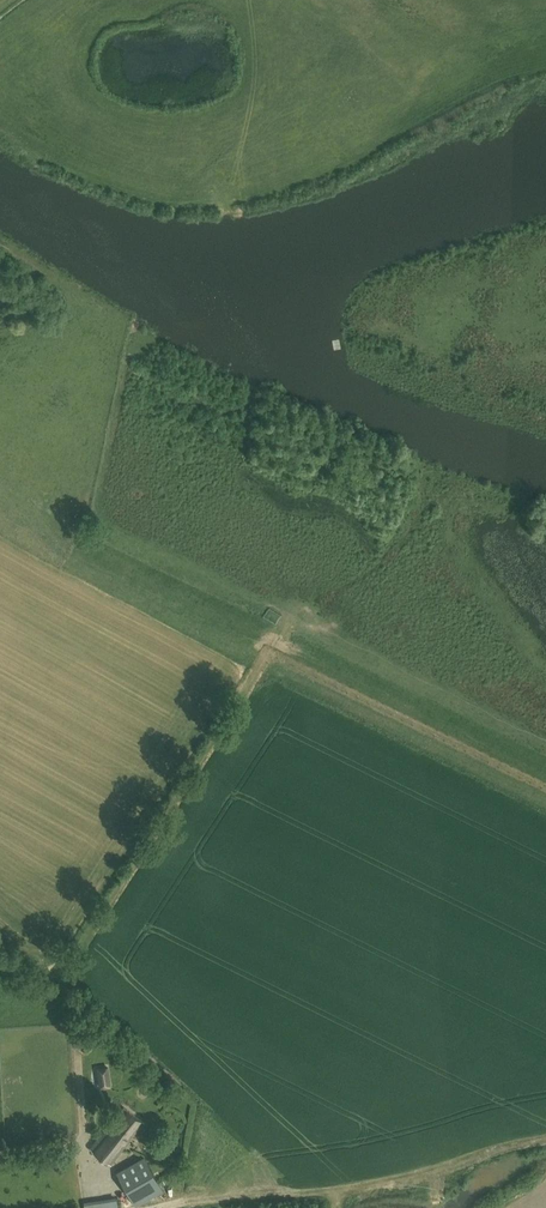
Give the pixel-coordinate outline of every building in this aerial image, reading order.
[(107,1067),(97,1068),(98,1076),(108,1075),(107,1067)] [(112,1165),(145,1123),(124,1106),(91,1148),(112,1165)] [(144,1157),(116,1173),(135,1207),(164,1191),(144,1157)]
